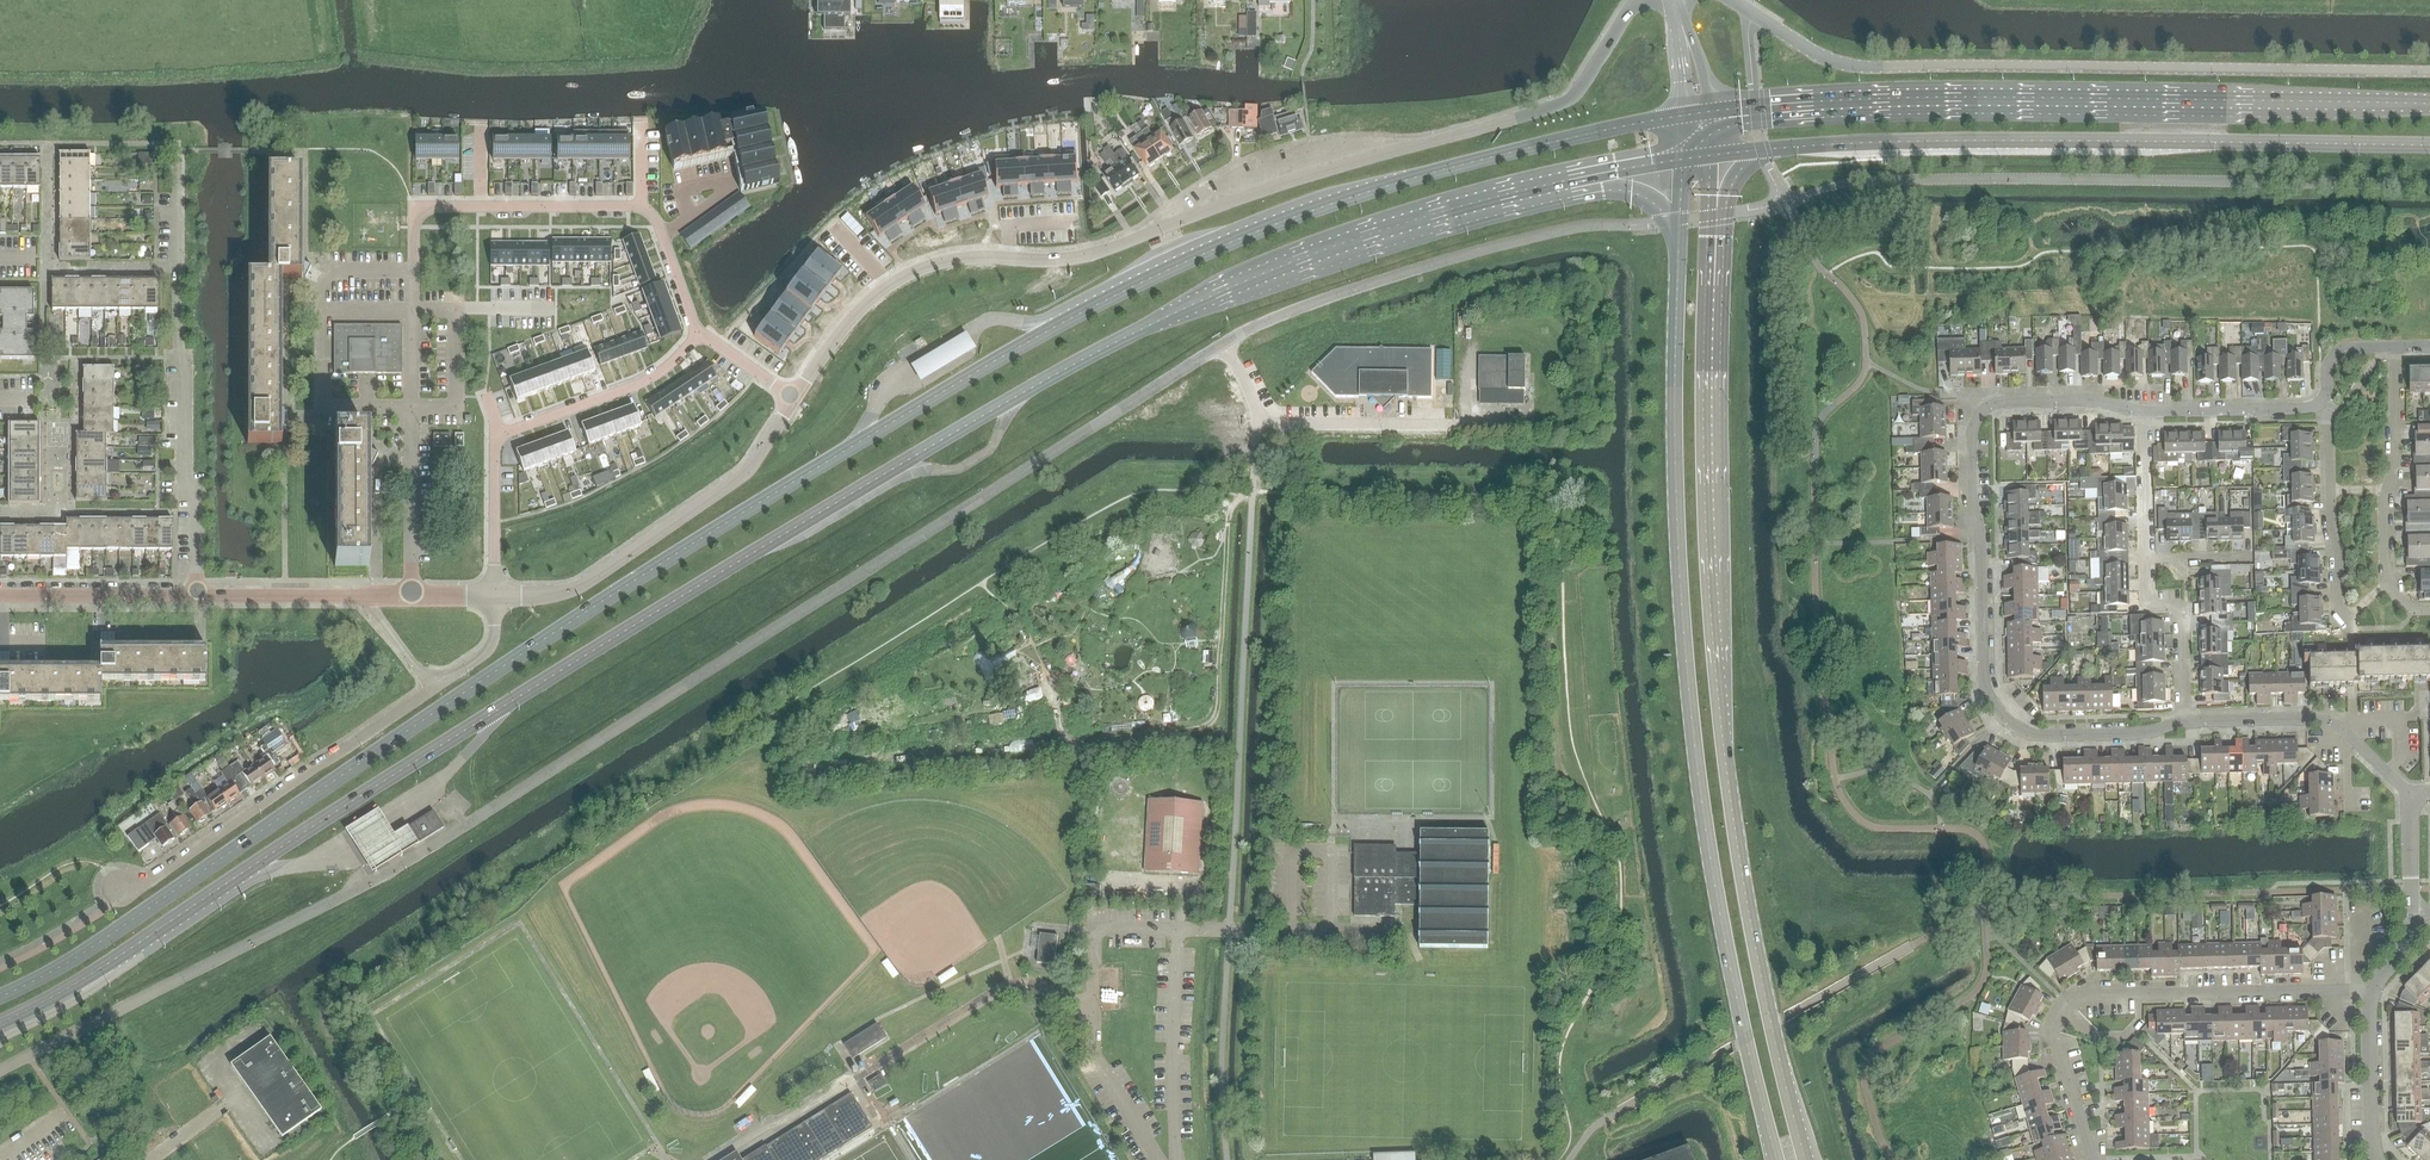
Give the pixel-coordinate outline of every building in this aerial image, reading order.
[(940,20),(965,20),(965,0),(932,0),(932,12),(940,12),(940,20)] [(1048,10),(1057,10),(1057,0),(1048,0),(1048,10)] [(1064,8),(1084,8),(1084,0),(1064,0),(1064,8)] [(817,1),(817,17),(824,17),(824,30),(845,30),(845,17),(850,17),(850,1),(817,1)] [(1246,14),(1247,25),(1254,25),(1254,14),(1246,14)] [(1289,58),(1285,68),(1293,71),(1297,62),(1289,58)] [(1105,98),(1104,99),(1098,103),(1110,122),(1117,117),(1105,98)] [(1258,105),(1246,105),(1246,110),(1231,110),(1231,127),(1257,128),(1258,105)] [(1189,107),(1183,110),(1187,118),(1188,118),(1198,136),(1202,133),(1204,134),(1209,131),(1210,129),(1211,128),(1208,123),(1204,115),(1201,111),(1193,115),(1189,107)] [(1167,109),(1160,113),(1165,122),(1166,121),(1172,118),(1173,118),(1167,109)] [(1297,111),(1275,118),(1272,109),(1262,112),(1260,120),(1258,121),(1264,139),(1279,134),(1280,138),(1304,131),(1299,117),(1297,111)] [(773,185),(757,114),(729,120),(730,125),(719,127),(719,126),(665,138),(672,166),(736,152),(745,191),(773,185)] [(1172,118),(1166,121),(1179,145),(1193,138),(1183,120),(1175,125),(1172,118)] [(1142,132),(1147,129),(1142,121),(1137,124),(1138,127),(1142,132)] [(1142,132),(1138,127),(1137,124),(1132,127),(1137,136),(1142,132)] [(1147,129),(1142,132),(1159,159),(1172,151),(1161,134),(1153,138),(1147,129)] [(1159,159),(1142,132),(1137,136),(1143,145),(1136,150),(1147,167),(1159,159)] [(430,160),(430,138),(416,138),(416,160),(430,160)] [(444,160),(444,138),(430,138),(430,160),(444,160)] [(458,160),(458,138),(444,138),(444,160),(458,160)] [(507,138),(493,138),(493,160),(507,160),(507,138)] [(507,160),(521,160),(521,138),(507,138),(507,160)] [(535,138),(521,138),(521,160),(535,160),(535,138)] [(535,138),(535,160),(550,160),(550,138),(535,138)] [(572,138),(557,138),(557,160),(572,160),(572,138)] [(572,160),(586,160),(586,138),(572,138),(572,160)] [(600,138),(586,138),(586,160),(600,160),(600,138)] [(614,160),(614,138),(600,138),(600,160),(614,160)] [(614,138),(614,160),(629,160),(629,138),(614,138)] [(1109,146),(1103,150),(1104,151),(1104,152),(1105,151),(1110,159),(1127,183),(1128,182),(1139,175),(1128,159),(1129,158),(1123,149),(1115,155),(1109,146)] [(1104,152),(1099,155),(1105,163),(1110,159),(1105,151),(1104,152)] [(90,153),(60,153),(59,153),(59,154),(60,154),(60,166),(59,166),(59,167),(90,167),(89,167),(89,154),(90,154),(90,153)] [(154,165),(154,153),(138,153),(138,165),(154,165)] [(13,157),(12,157),(12,158),(0,158),(0,189),(0,188),(13,188),(13,189),(13,157)] [(26,189),(26,157),(26,158),(13,158),(13,157),(13,189),(13,188),(26,188),(26,189)] [(40,189),(40,170),(39,157),(39,158),(26,158),(26,157),(26,189),(27,189),(26,188),(39,188),(39,189),(40,189)] [(1077,158),(1062,159),(1065,193),(1072,193),(1071,183),(1078,182),(1077,158)] [(1062,159),(1049,160),(1050,184),(1057,183),(1057,193),(1065,193),(1062,159)] [(1111,171),(1104,176),(1115,192),(1125,185),(1127,183),(1110,159),(1105,163),(1111,171)] [(1049,160),(1035,161),(1037,195),(1045,194),(1044,184),(1050,184),(1049,160)] [(1022,161),(1008,162),(1010,196),(1018,196),(1017,186),(1023,185),(1022,161)] [(1035,161),(1022,161),(1023,185),(1030,185),(1030,195),(1037,195),(1035,161)] [(1008,162),(994,163),(995,187),(1002,187),(1003,197),(1010,196),(1008,162)] [(90,167),(59,167),(60,167),(60,180),(59,180),(90,180),(89,167),(90,167)] [(282,444),(282,427),(288,427),(288,419),(288,413),(282,413),(282,278),(301,278),(301,277),(306,277),(308,272),(311,267),(304,263),(301,263),(301,172),(267,172),(267,277),(248,277),(248,444),(282,444)] [(980,174),(967,179),(977,211),(984,209),(981,199),(988,197),(980,174)] [(967,179),(954,183),(961,206),(967,204),(971,213),(977,211),(967,179)] [(1099,179),(1093,184),(1101,196),(1107,191),(1099,179)] [(59,193),(59,194),(91,194),(91,193),(90,193),(89,181),(90,181),(90,180),(59,180),(60,180),(60,193),(59,193)] [(954,183),(941,187),(952,220),(958,217),(955,208),(961,206),(954,183)] [(911,186),(900,194),(918,222),(924,218),(919,210),(925,206),(911,186)] [(941,187),(927,192),(935,215),(942,212),(945,222),(952,220),(941,187)] [(59,206),(59,207),(91,207),(91,206),(90,206),(90,194),(91,194),(59,194),(60,194),(60,206),(59,206)] [(681,237),(690,249),(750,207),(741,194),(681,237)] [(900,194),(888,201),(902,222),(907,218),(912,227),(918,222),(900,194)] [(888,201),(877,209),(896,237),(902,233),(896,225),(902,222),(888,201)] [(59,220),(91,220),(90,220),(90,207),(91,207),(59,207),(60,207),(60,220),(59,220)] [(877,209),(865,217),(878,237),(884,233),(890,242),(896,237),(877,209)] [(848,213),(841,219),(857,237),(864,230),(848,213)] [(6,226),(6,219),(0,219),(0,233),(6,233),(6,232),(12,232),(12,226),(6,226)] [(59,233),(91,233),(90,233),(90,220),(91,220),(59,220),(59,221),(60,221),(60,233),(59,233)] [(59,246),(59,247),(91,246),(90,246),(90,234),(91,234),(91,233),(59,233),(59,234),(60,234),(60,246),(59,246)] [(627,252),(643,246),(639,234),(622,240),(627,252)] [(552,239),(552,263),(567,263),(567,239),(552,239)] [(567,239),(567,263),(581,263),(581,239),(567,239)] [(581,239),(581,263),(596,263),(596,239),(581,239)] [(596,239),(596,263),(610,263),(610,247),(610,239),(596,239)] [(490,243),(490,266),(505,266),(505,243),(490,243)] [(505,243),(505,266),(520,266),(520,243),(505,243)] [(520,243),(520,266),(534,266),(534,243),(520,243)] [(534,243),(534,266),(549,266),(549,243),(534,243)] [(60,260),(59,260),(91,260),(91,259),(90,259),(90,247),(91,247),(91,246),(59,247),(60,247),(60,260)] [(631,264),(648,258),(643,246),(627,252),(631,264)] [(808,263),(801,273),(825,292),(833,282),(841,271),(840,271),(841,270),(832,264),(835,259),(821,248),(817,253),(817,252),(808,263)] [(631,264),(635,276),(652,269),(648,258),(631,264)] [(635,276),(640,288),(656,281),(652,269),(635,276)] [(793,284),(785,294),(810,312),(818,302),(825,292),(801,273),(793,284)] [(52,279),(52,309),(52,311),(53,311),(53,310),(65,310),(65,311),(66,311),(65,279),(65,280),(53,280),(53,279),(52,279)] [(79,311),(79,279),(78,279),(78,280),(66,280),(66,279),(65,279),(66,311),(66,310),(78,310),(78,311),(79,311)] [(92,311),(92,279),(91,279),(91,280),(79,280),(79,279),(79,311),(79,310),(92,310),(92,311)] [(105,311),(105,279),(105,280),(92,280),(92,279),(92,311),(92,310),(105,310),(105,311)] [(118,311),(118,279),(118,280),(106,280),(106,279),(105,279),(105,311),(106,311),(106,310),(118,310),(118,311)] [(132,311),(131,279),(131,280),(119,280),(119,279),(118,279),(118,311),(119,311),(119,310),(131,310),(131,311),(132,311)] [(145,311),(145,279),(144,279),(144,280),(132,280),(132,279),(131,279),(132,311),(132,310),(144,310),(144,311),(145,311)] [(159,311),(158,279),(157,279),(157,280),(145,280),(145,279),(145,311),(145,310),(158,310),(158,311),(159,311)] [(663,283),(642,291),(646,303),(667,295),(663,284),(663,283)] [(33,359),(34,291),(0,291),(0,359),(33,359)] [(777,304),(770,315),(794,333),(802,323),(810,312),(785,294),(777,304)] [(667,295),(646,303),(651,316),(672,308),(667,295)] [(672,308),(651,316),(655,328),(676,320),(672,308)] [(762,325),(754,336),(778,354),(779,353),(779,354),(787,343),(794,333),(770,315),(762,325)] [(2081,316),(2068,317),(2068,323),(2071,323),(2073,326),(2073,327),(2081,327),(2081,316)] [(676,320),(655,328),(660,340),(681,333),(676,320)] [(583,323),(573,326),(578,340),(588,337),(583,323)] [(2263,324),(2254,324),(2254,334),(2255,334),(2264,334),(2263,324)] [(334,340),(342,340),(342,325),(334,325),(334,340)] [(342,325),(342,340),(349,340),(350,340),(350,325),(342,325)] [(349,373),(386,373),(387,365),(387,357),(387,348),(387,340),(385,340),(376,340),(377,325),(367,325),(367,340),(359,340),(350,340),(349,340),(349,348),(349,357),(349,365),(349,373)] [(350,325),(350,340),(359,340),(359,325),(350,325)] [(359,325),(359,340),(367,340),(367,325),(359,325)] [(385,340),(385,325),(377,325),(376,340),(385,340)] [(385,325),(385,340),(387,340),(393,340),(393,325),(385,325)] [(401,325),(393,325),(393,340),(401,340),(401,325)] [(635,353),(647,349),(641,332),(629,336),(635,353)] [(964,332),(909,366),(911,368),(918,380),(920,383),(975,349),(973,346),(965,334),(964,332)] [(618,340),(624,357),(635,353),(629,336),(618,340)] [(2242,357),(2242,364),(2242,381),(2258,381),(2258,364),(2264,364),(2264,357),(2264,347),(2264,336),(2257,336),(2257,347),(2251,348),(2251,351),(2242,351),(2242,357)] [(917,348),(924,344),(921,338),(914,342),(917,348)] [(1965,339),(1937,340),(1938,365),(1938,363),(1943,363),(1943,358),(1950,358),(1950,363),(1950,375),(1965,375),(1965,351),(1965,339)] [(2036,349),(2037,373),(2053,373),(2052,356),(2059,356),(2059,349),(2059,339),(2053,340),(2052,340),(2052,343),(2045,343),(2045,349),(2036,349)] [(2059,356),(2059,373),(2075,372),(2075,356),(2081,356),(2081,353),(2081,339),(2074,339),(2068,339),(2068,349),(2059,349),(2059,356)] [(334,340),(334,348),(349,348),(349,340),(342,340),(334,340)] [(387,340),(387,348),(401,348),(401,340),(393,340),(387,340)] [(606,345),(612,361),(624,357),(618,340),(606,345)] [(2025,349),(2010,350),(2011,374),(2026,374),(2026,356),(2033,356),(2033,341),(2025,341),(2025,349)] [(2171,375),(2187,375),(2187,358),(2193,358),(2193,341),(2180,342),(2180,351),(2171,351),(2171,359),(2171,375)] [(1980,351),(1965,351),(1965,375),(1981,375),(1980,357),(1981,357),(1986,357),(1988,357),(1987,342),(1980,342),(1980,351)] [(1987,342),(1988,357),(1995,356),(1995,374),(2011,374),(2010,350),(2001,350),(2001,344),(1999,342),(1995,342),(1987,342)] [(2126,360),(2126,376),(2142,376),(2142,359),(2148,359),(2148,352),(2149,352),(2148,342),(2141,343),(2141,346),(2140,346),(2138,347),(2136,350),(2135,351),(2135,352),(2126,352),(2126,360)] [(2164,342),(2164,346),(2158,346),(2158,352),(2149,352),(2148,352),(2148,359),(2149,376),(2165,375),(2164,359),(2171,359),(2171,351),(2171,342),(2164,342)] [(2104,360),(2104,353),(2104,343),(2091,344),(2091,353),(2081,353),(2081,356),(2082,377),(2098,377),(2097,360),(2104,360)] [(2104,377),(2116,376),(2120,376),(2119,360),(2126,360),(2126,352),(2126,343),(2119,343),(2119,347),(2117,347),(2115,349),(2114,350),(2113,353),(2104,353),(2104,360),(2104,377)] [(606,345),(594,349),(600,366),(612,361),(606,345)] [(2287,363),(2287,380),(2303,380),(2302,363),(2309,363),(2309,346),(2302,346),(2302,356),(2287,356),(2287,363)] [(2265,381),(2278,380),(2280,380),(2280,364),(2287,363),(2287,356),(2287,347),(2279,347),(2273,347),(2274,357),(2264,357),(2264,364),(2265,381)] [(349,348),(334,348),(334,357),(349,357),(349,348)] [(387,348),(387,357),(401,357),(401,348),(387,348)] [(2207,349),(2207,358),(2197,358),(2198,382),(2213,382),(2213,365),(2220,365),(2219,358),(2220,358),(2219,348),(2207,349)] [(2229,348),(2229,358),(2220,358),(2219,358),(2220,365),(2220,382),(2236,381),(2235,365),(2242,364),(2242,357),(2242,351),(2242,348),(2241,348),(2233,348),(2229,348)] [(1336,349),(1312,373),(1336,397),(1360,397),(1371,397),(1396,398),(1407,398),(1431,398),(1432,350),(1336,349)] [(581,377),(595,372),(587,352),(574,356),(581,377)] [(574,356),(561,361),(569,381),(581,377),(574,356)] [(1478,390),(1525,390),(1525,357),(1479,356),(1478,390)] [(349,357),(334,357),(334,365),(349,365),(349,357)] [(387,357),(387,365),(402,365),(401,357),(387,357)] [(561,361),(548,366),(556,386),(569,381),(561,361)] [(717,376),(707,361),(697,368),(707,383),(717,376)] [(334,373),(342,373),(349,373),(349,365),(334,365),(334,373)] [(387,365),(386,373),(402,373),(402,365),(387,365)] [(548,366),(535,370),(543,391),(556,386),(548,366)] [(2409,393),(2424,393),(2423,366),(2409,367),(2409,393)] [(113,381),(113,369),(114,369),(114,367),(82,367),(82,368),(83,368),(83,381),(82,381),(114,381),(113,381)] [(697,368),(686,375),(696,390),(707,383),(697,368)] [(535,370),(522,375),(530,396),(543,391),(535,370)] [(522,375),(509,380),(517,400),(530,396),(522,375)] [(686,397),(696,390),(686,375),(676,382),(686,397)] [(114,381),(82,381),(82,382),(83,382),(83,394),(82,394),(114,395),(114,394),(113,394),(113,382),(114,382),(114,381)] [(676,404),(686,397),(676,382),(666,389),(676,404)] [(655,396),(665,411),(676,404),(666,389),(655,396)] [(712,392),(720,404),(724,401),(716,389),(712,392)] [(114,395),(82,394),(82,395),(83,395),(83,407),(82,407),(82,408),(114,408),(113,408),(113,395),(114,395)] [(645,403),(655,418),(665,411),(655,396),(645,403)] [(1396,398),(1371,397),(1383,410),(1396,398)] [(720,404),(724,408),(728,405),(724,400),(720,404)] [(1921,408),(1921,423),(1945,423),(1945,407),(1927,408),(1927,401),(1912,401),(1912,409),(1921,408)] [(719,412),(724,408),(720,404),(716,407),(719,412)] [(633,406),(620,411),(627,431),(641,427),(633,406)] [(114,408),(82,408),(83,408),(83,420),(82,420),(82,421),(114,421),(113,421),(113,408),(114,408)] [(155,420),(155,411),(143,411),(143,420),(155,420)] [(620,411),(607,416),(614,436),(627,431),(620,411)] [(607,416),(594,420),(602,441),(614,436),(607,416)] [(2055,433),(2049,433),(2047,433),(2048,451),(2068,450),(2068,442),(2068,419),(2063,419),(2063,422),(2054,422),(2055,433)] [(2073,419),(2068,419),(2068,442),(2075,442),(2075,450),(2089,450),(2089,437),(2089,432),(2081,432),(2081,421),(2073,422),(2073,419)] [(594,420),(581,425),(588,446),(602,441),(594,420)] [(2020,443),(2027,443),(2027,420),(2022,420),(2022,423),(2013,423),(2014,433),(2006,434),(2007,452),(2021,451),(2020,443)] [(2047,433),(2041,433),(2040,433),(2040,422),(2032,422),(2031,420),(2027,420),(2027,443),(2034,443),(2034,451),(2048,451),(2047,433)] [(114,421),(82,421),(83,421),(83,434),(106,434),(106,435),(114,435),(114,433),(113,433),(113,421),(114,421)] [(40,423),(8,423),(8,424),(9,424),(9,437),(8,437),(40,437),(39,437),(39,424),(40,424),(40,423)] [(1913,446),(1928,446),(1928,439),(1945,438),(1945,423),(1921,423),(1921,438),(1913,439),(1913,446)] [(2089,455),(2109,454),(2109,423),(2104,423),(2104,426),(2096,426),(2096,432),(2089,432),(2089,437),(2089,450),(2089,455)] [(2130,454),(2130,436),(2122,436),(2122,425),(2114,425),(2114,423),(2109,423),(2109,454),(2130,454)] [(2413,434),(2413,436),(2415,436),(2415,445),(2429,445),(2429,427),(2413,428),(2413,434)] [(2291,448),(2314,448),(2314,443),(2312,443),(2311,435),(2301,435),(2301,428),(2282,428),(2283,442),(2291,442),(2291,448)] [(2219,443),(2211,443),(2212,461),(2215,461),(2226,461),(2232,461),(2232,430),(2227,430),(2227,432),(2219,432),(2219,443)] [(2253,460),(2253,442),(2245,443),(2245,432),(2237,432),(2237,430),(2232,430),(2232,461),(2232,463),(2240,463),(2242,461),(2253,460)] [(2165,444),(2157,445),(2157,447),(2158,463),(2172,462),(2178,462),(2178,461),(2178,431),(2173,431),(2173,434),(2165,434),(2165,444)] [(2183,431),(2178,431),(2178,461),(2185,461),(2185,465),(2192,465),(2191,454),(2191,433),(2190,433),(2183,433),(2183,431)] [(2196,431),(2190,431),(2190,433),(2191,433),(2191,454),(2198,454),(2198,462),(2209,462),(2212,461),(2211,443),(2204,443),(2204,433),(2196,433),(2196,431)] [(568,433),(555,437),(562,458),(576,453),(568,433)] [(83,434),(75,434),(75,435),(76,435),(76,447),(75,447),(75,448),(107,448),(107,447),(106,447),(106,435),(106,434),(83,434)] [(335,567),(368,566),(369,566),(368,465),(373,465),(376,459),(378,454),(371,451),(368,451),(368,434),(335,434),(335,567)] [(433,447),(450,447),(450,434),(433,434),(433,447)] [(455,434),(455,447),(464,447),(464,434),(460,434),(457,434),(455,434)] [(40,437),(8,437),(8,438),(9,438),(9,450),(8,450),(40,451),(40,450),(39,450),(39,438),(40,438),(40,437)] [(555,437),(542,442),(549,463),(562,458),(555,437)] [(542,442),(529,447),(536,467),(549,463),(542,442)] [(2413,457),(2413,463),(2429,462),(2429,445),(2415,445),(2415,455),(2413,455),(2413,457)] [(1946,452),(1928,453),(1928,446),(1913,446),(1913,454),(1922,454),(1922,468),(1946,468),(1946,452)] [(529,447),(516,452),(521,467),(523,472),(536,467),(529,447)] [(107,448),(75,448),(76,448),(76,460),(75,460),(75,461),(107,461),(106,461),(106,448),(107,448)] [(2314,453),(2314,448),(2291,448),(2291,455),(2283,455),(2283,469),(2302,469),(2301,461),(2312,461),(2312,453),(2314,453)] [(40,451),(8,450),(8,451),(9,451),(9,463),(8,463),(40,464),(40,463),(39,463),(39,451),(40,451)] [(107,461),(75,461),(76,461),(76,474),(75,474),(107,474),(106,474),(106,461),(107,461)] [(2413,469),(2414,470),(2416,470),(2416,480),(2429,479),(2429,462),(2413,463),(2413,469)] [(40,464),(8,463),(8,464),(9,464),(9,477),(8,477),(40,477),(39,477),(39,464),(40,464)] [(1929,491),(1929,484),(1946,483),(1946,468),(1922,468),(1922,483),(1914,484),(1914,491),(1919,491),(1929,491)] [(2292,483),(2292,489),(2315,489),(2315,484),(2313,484),(2312,476),(2302,476),(2302,469),(2283,469),(2284,483),(2292,483)] [(107,474),(75,474),(76,474),(76,487),(75,487),(107,487),(106,487),(106,474),(107,474)] [(579,485),(576,476),(570,479),(573,488),(579,485)] [(40,477),(8,477),(9,477),(9,489),(8,489),(8,490),(40,490),(40,489),(39,489),(39,477),(40,477)] [(2114,485),(2114,479),(2114,478),(2081,478),(2081,489),(2096,489),(2097,499),(2103,499),(2126,498),(2126,484),(2114,485)] [(2414,496),(2414,497),(2429,497),(2429,479),(2416,480),(2416,489),(2414,490),(2414,495),(2414,496)] [(2035,486),(2017,486),(2017,493),(2007,494),(2007,502),(2004,502),(2004,507),(2028,506),(2027,500),(2036,500),(2035,486)] [(75,500),(75,501),(107,501),(107,500),(106,500),(106,488),(107,488),(107,487),(75,487),(76,487),(76,500),(75,500)] [(2315,489),(2292,489),(2292,496),(2284,496),(2284,510),(2303,510),(2302,502),(2313,502),(2313,494),(2315,494),(2315,489)] [(8,503),(8,504),(40,504),(40,503),(39,503),(39,490),(40,490),(8,490),(9,490),(9,503),(8,503)] [(1952,497),(1934,498),(1934,491),(1929,491),(1919,491),(1919,499),(1927,498),(1928,513),(1952,513),(1952,497)] [(2405,503),(2405,505),(2407,505),(2407,514),(2429,514),(2429,497),(2414,497),(2414,496),(2405,496),(2405,503)] [(2098,519),(2115,518),(2115,511),(2127,511),(2126,498),(2103,499),(2103,505),(2098,505),(2098,519)] [(2028,513),(2028,506),(2004,507),(2005,512),(2007,512),(2007,520),(2039,519),(2039,518),(2039,513),(2028,513)] [(2167,530),(2167,542),(2179,542),(2179,514),(2167,515),(2167,508),(2159,509),(2159,530),(2167,530)] [(2199,508),(2199,514),(2198,514),(2199,529),(2206,529),(2206,541),(2219,541),(2218,519),(2218,513),(2206,513),(2206,508),(2199,508)] [(2277,516),(2284,516),(2285,524),(2286,524),(2287,530),(2316,530),(2316,525),(2314,525),(2313,517),(2303,517),(2303,510),(2284,510),(2277,510),(2277,516)] [(1914,536),(1935,536),(1934,529),(1952,528),(1952,513),(1928,513),(1928,528),(1914,529),(1914,536)] [(2218,519),(2219,541),(2231,541),(2230,519),(2225,519),(2224,513),(2218,513),(2218,519)] [(2250,513),(2242,513),(2230,513),(2230,519),(2231,541),(2243,540),(2243,528),(2250,528),(2250,513)] [(2263,530),(2263,513),(2253,513),(2254,530),(2263,530)] [(2179,514),(2179,542),(2192,541),(2192,530),(2199,529),(2198,514),(2179,514)] [(2405,532),(2429,531),(2429,514),(2407,514),(2407,524),(2405,524),(2405,532)] [(2115,525),(2115,518),(2098,519),(2099,532),(2103,532),(2104,539),(2127,538),(2127,525),(2115,525)] [(2039,519),(2007,520),(2007,528),(2005,528),(2005,533),(2007,533),(2028,532),(2028,526),(2039,526),(2039,519)] [(66,527),(66,528),(66,550),(67,550),(79,550),(79,551),(80,520),(79,520),(67,520),(66,520),(66,527)] [(92,551),(93,551),(93,520),(92,520),(80,520),(79,551),(80,551),(80,550),(92,550),(92,551)] [(105,551),(106,551),(106,520),(105,520),(93,520),(93,551),(93,550),(105,550),(105,551)] [(119,551),(119,520),(106,520),(106,551),(106,550),(119,550),(119,551)] [(132,551),(132,520),(120,520),(119,520),(119,551),(119,550),(132,550),(132,551)] [(145,551),(145,520),(133,520),(132,520),(132,551),(133,551),(133,550),(145,550),(145,551)] [(158,551),(159,551),(159,520),(158,520),(146,520),(145,520),(145,551),(146,551),(146,550),(158,550),(158,551)] [(171,551),(172,551),(172,520),(171,520),(159,520),(159,551),(159,550),(171,550),(171,551)] [(0,527),(0,558),(1,558),(13,558),(14,527),(13,527),(13,528),(1,528),(1,527),(0,527)] [(26,558),(27,558),(27,527),(26,527),(26,528),(14,528),(14,527),(13,558),(14,558),(26,558)] [(39,558),(40,558),(40,527),(39,527),(39,528),(27,528),(27,527),(27,558),(39,558)] [(52,558),(53,558),(53,527),(52,527),(52,528),(40,528),(40,527),(40,558),(52,558)] [(53,527),(53,558),(66,558),(67,558),(67,551),(67,550),(66,550),(66,528),(53,528),(53,527)] [(2287,530),(2287,537),(2285,537),(2285,547),(2285,551),(2290,551),(2303,551),(2303,543),(2314,543),(2314,535),(2316,535),(2316,530),(2287,530)] [(2406,537),(2406,539),(2408,539),(2408,549),(2429,548),(2429,531),(2405,532),(2406,537)] [(2007,533),(2008,541),(2005,541),(2005,546),(2028,545),(2028,539),(2040,539),(2040,532),(2028,532),(2007,533)] [(2099,559),(2116,559),(2116,552),(2128,552),(2127,538),(2104,539),(2099,539),(2099,546),(2099,552),(2090,552),(2090,560),(2099,560),(2099,559)] [(2078,541),(2068,541),(2069,560),(2078,560),(2078,541)] [(1928,553),(1928,560),(1962,559),(1961,545),(1937,546),(1937,553),(1928,553)] [(2019,559),(2019,560),(2019,566),(2037,566),(2037,552),(2029,552),(2028,545),(2005,546),(2005,551),(2008,551),(2008,559),(2019,559)] [(2406,565),(2406,567),(2418,567),(2418,566),(2429,566),(2429,548),(2408,549),(2408,559),(2406,559),(2406,565)] [(2299,571),(2322,571),(2322,566),(2319,566),(2319,558),(2308,558),(2308,550),(2303,551),(2290,551),(2285,551),(2272,551),(2272,555),(2290,555),(2290,565),(2299,564),(2299,571)] [(1938,566),(1938,573),(1955,573),(1955,574),(1962,573),(1962,559),(1928,560),(1928,567),(1938,566)] [(2128,566),(2116,566),(2116,559),(2099,559),(2100,579),(2128,579),(2128,566)] [(2418,567),(2418,572),(2418,573),(2420,573),(2421,583),(2429,583),(2429,566),(2418,566),(2418,567)] [(2004,576),(2004,583),(2038,582),(2038,568),(2013,569),(2013,576),(2004,576)] [(2231,571),(2226,571),(2210,571),(2211,579),(2199,579),(2199,591),(2220,591),(2220,585),(2231,585),(2231,571)] [(2322,576),(2322,571),(2299,571),(2299,578),(2291,578),(2291,592),(2309,592),(2309,584),(2320,584),(2320,576),(2322,576)] [(1930,573),(1931,587),(1965,587),(1964,580),(1955,580),(1955,574),(1955,573),(1938,573),(1930,573)] [(2105,586),(2105,593),(2128,592),(2128,579),(2100,579),(2095,579),(2095,586),(2105,586)] [(2014,589),(2014,597),(2038,596),(2038,582),(2004,583),(2004,590),(2014,589)] [(2419,599),(2419,601),(2429,600),(2429,583),(2421,583),(2421,593),(2419,593),(2419,599)] [(1931,587),(1931,601),(1955,600),(1955,594),(1965,593),(1965,587),(1931,587)] [(2220,597),(2231,597),(2231,591),(2220,591),(2199,591),(2199,604),(2221,603),(2220,597)] [(2105,593),(2100,593),(2100,606),(2101,613),(2117,613),(2117,611),(2117,607),(2117,605),(2129,605),(2128,592),(2105,593)] [(2300,605),(2300,612),(2323,612),(2323,607),(2320,607),(2320,599),(2310,599),(2309,592),(2291,592),(2291,606),(2300,605)] [(2004,604),(2005,610),(2038,609),(2038,596),(2014,597),(2014,603),(2004,604)] [(1931,601),(1931,615),(1965,614),(1965,607),(1955,607),(1955,600),(1931,601)] [(2212,623),(2232,623),(2232,615),(2227,615),(2226,603),(2221,603),(2199,604),(2199,616),(2211,616),(2212,623)] [(2014,617),(2014,623),(2014,624),(2032,623),(2032,624),(2039,624),(2038,609),(2005,610),(2005,617),(2014,617)] [(2302,633),(2310,633),(2310,625),(2321,625),(2320,617),(2323,617),(2323,612),(2300,612),(2300,619),(2292,619),(2292,623),(2292,633),(2302,633)] [(1931,615),(1932,628),(1956,628),(1956,621),(1965,620),(1965,614),(1931,615)] [(2152,622),(2151,615),(2135,616),(2135,629),(2140,629),(2140,636),(2164,635),(2163,622),(2152,622)] [(2007,623),(2007,637),(2041,636),(2041,630),(2032,630),(2032,624),(2032,623),(2014,624),(2014,623),(2007,623)] [(2232,623),(2212,623),(2212,630),(2200,630),(2200,643),(2227,642),(2227,631),(2232,631),(2232,623)] [(1932,628),(1932,642),(1966,641),(1966,634),(1956,634),(1956,628),(1932,628)] [(2111,632),(2097,633),(2098,647),(2111,647),(2111,632)] [(2302,641),(2302,633),(2292,633),(2291,633),(2291,642),(2302,641)] [(2164,648),(2164,635),(2140,636),(2130,636),(2131,642),(2135,642),(2135,649),(2164,648)] [(2007,637),(2008,651),(2032,650),(2032,643),(2042,643),(2041,636),(2007,637)] [(2423,639),(2414,639),(2415,648),(2423,648),(2423,639)] [(2374,640),(2366,641),(2366,649),(2375,649),(2374,640)] [(2399,640),(2390,640),(2390,649),(2399,648),(2399,640)] [(1932,642),(1932,655),(1957,655),(1956,648),(1966,648),(1966,641),(1932,642)] [(2212,662),(2228,662),(2227,642),(2200,643),(2200,655),(2212,655),(2212,662)] [(2326,645),(2317,645),(2318,654),(2326,653),(2326,645)] [(100,701),(100,702),(102,702),(102,681),(205,680),(205,681),(207,681),(207,647),(206,647),(115,648),(112,648),(107,648),(101,648),(101,668),(9,668),(2,667),(0,668),(0,701),(100,701)] [(2164,648),(2135,649),(2136,669),(2153,669),(2152,662),(2164,662),(2164,648)] [(2008,651),(2008,665),(2042,664),(2042,657),(2032,657),(2032,650),(2008,651)] [(2304,653),(2304,664),(2309,664),(2310,686),(2317,686),(2323,686),(2329,686),(2341,685),(2347,685),(2348,685),(2353,685),(2360,685),(2360,682),(2365,681),(2371,681),(2377,681),(2390,681),(2395,681),(2402,681),(2413,680),(2414,680),(2420,680),(2426,680),(2429,680),(2429,651),(2358,652),(2358,656),(2352,656),(2347,656),(2307,657),(2307,654),(2307,653),(2304,653)] [(1213,652),(1204,652),(1203,664),(1212,664),(1213,652)] [(1932,655),(1933,669),(1966,668),(1966,661),(1957,662),(1957,655),(1932,655)] [(2234,662),(2228,662),(2212,662),(2213,669),(2201,670),(2201,682),(2222,682),(2222,677),(2228,676),(2228,667),(2234,667),(2234,662)] [(2042,664),(2008,665),(2008,679),(2033,678),(2033,671),(2042,670),(2042,664)] [(1933,669),(1933,682),(1957,682),(1957,675),(1967,675),(1966,668),(1933,669)] [(2136,669),(2136,690),(2165,689),(2165,676),(2153,676),(2153,669),(2136,669)] [(2304,673),(2290,674),(2291,704),(2297,704),(2297,694),(2305,694),(2304,673)] [(2257,705),(2264,704),(2263,674),(2249,674),(2249,695),(2257,695),(2257,705)] [(2276,674),(2263,674),(2264,704),(2270,704),(2270,695),(2277,694),(2276,674)] [(2290,674),(2276,674),(2277,694),(2284,694),(2284,704),(2291,704),(2290,674)] [(2078,687),(2071,687),(2071,712),(2085,711),(2084,677),(2077,677),(2078,687)] [(2091,677),(2084,677),(2085,711),(2099,711),(2098,687),(2091,687),(2091,677)] [(2098,687),(2099,711),(2113,711),(2112,677),(2105,677),(2105,687),(2098,687)] [(2043,712),(2057,712),(2057,678),(2050,678),(2051,688),(2043,688),(2043,712)] [(2064,678),(2057,678),(2057,712),(2071,712),(2071,687),(2064,687),(2064,678)] [(1941,707),(1956,703),(1955,696),(1957,696),(1957,682),(1933,682),(1933,697),(1941,696),(1941,707)] [(2201,682),(2201,694),(2213,694),(2213,702),(2229,701),(2228,682),(2222,682),(2201,682)] [(2136,690),(2137,710),(2154,710),(2154,702),(2165,702),(2165,689),(2136,690)] [(1967,722),(1956,703),(1941,707),(1947,717),(1939,722),(1942,728),(1940,730),(1943,736),(1967,722)] [(1959,756),(1969,745),(1965,739),(1974,734),(1967,722),(1943,736),(1947,742),(1949,740),(1959,756)] [(276,729),(262,739),(266,744),(272,754),(273,753),(287,744),(276,729)] [(2243,773),(2242,739),(2235,739),(2236,749),(2229,749),(2229,773),(2243,773)] [(2257,773),(2257,765),(2256,765),(2256,748),(2255,748),(2249,749),(2249,739),(2242,739),(2243,773),(2257,773)] [(2229,773),(2229,749),(2222,749),(2222,740),(2214,740),(2214,749),(2215,749),(2215,774),(2229,773)] [(2270,775),(2277,775),(2276,765),(2283,765),(2283,740),(2269,741),(2270,775)] [(2314,756),(2307,749),(2297,749),(2297,740),(2283,740),(2283,765),(2297,764),(2302,768),(2314,756)] [(2257,765),(2263,765),(2263,775),(2270,775),(2269,741),(2255,741),(2255,748),(2256,748),(2256,765),(2257,765)] [(259,749),(265,758),(254,765),(263,778),(275,770),(273,767),(279,763),(273,753),(272,754),(266,744),(259,749)] [(1987,746),(1982,755),(1976,751),(1965,762),(1982,771),(1981,773),(1986,777),(1999,753),(1987,746)] [(2146,783),(2145,749),(2138,749),(2138,759),(2131,759),(2132,783),(2146,783)] [(2159,783),(2159,758),(2152,758),(2152,749),(2145,749),(2146,783),(2159,783)] [(2159,783),(2164,783),(2165,806),(2173,806),(2172,782),(2173,782),(2172,758),(2173,758),(2173,749),(2172,749),(2165,749),(2166,758),(2159,758),(2159,783)] [(2201,750),(2201,760),(2194,760),(2194,774),(2215,774),(2215,749),(2214,749),(2201,750)] [(2091,784),(2090,750),(2084,751),(2084,760),(2077,760),(2078,785),(2091,784)] [(2105,784),(2104,760),(2097,760),(2097,750),(2090,750),(2091,784),(2105,784)] [(2118,784),(2118,750),(2111,750),(2111,760),(2104,760),(2105,784),(2118,784)] [(2132,783),(2131,759),(2125,759),(2124,750),(2118,750),(2118,784),(2132,783)] [(2013,772),(2007,768),(2012,760),(1999,753),(1986,777),(1992,780),(1994,777),(2010,786),(2013,772)] [(292,766),(302,759),(298,754),(288,762),(292,766)] [(225,762),(221,755),(215,758),(220,765),(225,762)] [(2186,758),(2173,758),(2172,758),(2173,782),(2187,782),(2187,774),(2194,774),(2194,760),(2186,760),(2186,758)] [(2333,775),(2324,775),(2323,765),(2317,758),(2304,771),(2309,775),(2309,790),(2333,789),(2333,775)] [(2063,761),(2063,770),(2056,771),(2056,785),(2078,785),(2077,760),(2063,761)] [(263,778),(254,765),(245,772),(237,761),(229,767),(245,790),(263,778)] [(1945,770),(1940,764),(1930,775),(1935,780),(1945,770)] [(2020,771),(2013,772),(2010,786),(2021,786),(2021,794),(2035,793),(2034,766),(2028,766),(2028,769),(2020,769),(2020,771)] [(2056,785),(2056,771),(2049,771),(2049,769),(2041,769),(2041,766),(2034,766),(2035,793),(2049,793),(2049,785),(2056,785)] [(245,790),(229,767),(220,773),(228,783),(218,790),(227,802),(245,790)] [(190,773),(184,778),(192,789),(198,784),(190,773)] [(1946,793),(1952,786),(1946,781),(1940,788),(1946,793)] [(177,786),(169,792),(175,801),(184,795),(177,786)] [(198,822),(209,814),(208,813),(205,808),(195,794),(192,789),(185,793),(194,807),(189,810),(183,814),(186,819),(191,825),(197,821),(198,822)] [(227,802),(218,790),(207,797),(202,789),(195,794),(205,808),(208,813),(214,809),(215,811),(227,802)] [(2299,797),(2300,803),(2333,802),(2333,789),(2309,790),(2309,796),(2299,797)] [(1199,875),(1203,803),(1149,800),(1145,872),(1173,873),(1199,875)] [(174,801),(168,805),(174,813),(179,809),(174,801)] [(2334,816),(2333,802),(2300,803),(2300,810),(2309,810),(2310,817),(2334,816)] [(1093,806),(1092,817),(1099,817),(1100,807),(1093,806)] [(2165,823),(2166,823),(2173,822),(2173,807),(2165,807),(2165,823)] [(2259,807),(2259,816),(2270,816),(2270,807),(2259,807)] [(170,824),(178,836),(190,827),(185,820),(186,819),(183,814),(179,809),(174,813),(173,814),(176,819),(170,824)] [(416,845),(443,827),(432,810),(405,828),(410,836),(416,845)] [(377,811),(345,832),(347,835),(353,845),(354,846),(362,858),(371,873),(415,845),(410,836),(405,828),(393,835),(391,832),(386,825),(385,824),(380,815),(377,811)] [(172,840),(173,839),(168,832),(171,830),(161,816),(147,826),(139,832),(139,831),(129,838),(138,852),(148,845),(147,844),(155,838),(161,847),(167,844),(169,844),(172,842),(172,840)] [(1300,835),(1315,835),(1315,825),(1300,825),(1300,835)] [(1420,854),(1400,853),(1354,853),(1354,878),(1358,878),(1358,887),(1355,887),(1354,889),(1354,916),(1395,917),(1395,905),(1420,905),(1420,947),(1488,948),(1489,832),(1421,831),(1420,854)] [(2302,905),(2302,911),(2336,910),(2336,896),(2312,897),(2312,904),(2302,905)] [(2110,907),(2099,908),(2099,917),(2099,920),(2110,920),(2110,919),(2110,913),(2110,907)] [(2175,907),(2165,907),(2165,916),(2176,916),(2175,907)] [(2336,910),(2302,911),(2303,918),(2312,918),(2312,925),(2336,924),(2336,910)] [(2202,926),(2202,911),(2192,912),(2192,926),(2202,926)] [(2327,948),(2326,938),(2337,938),(2336,924),(2312,925),(2313,939),(2307,944),(2318,954),(2323,948),(2327,948)] [(1040,934),(1040,936),(1038,950),(1037,963),(1048,964),(1052,935),(1040,934)] [(2260,968),(2261,971),(2261,975),(2275,975),(2274,941),(2268,941),(2268,939),(2260,939),(2260,943),(2260,951),(2261,968),(2260,968)] [(2288,974),(2288,950),(2281,950),(2281,941),(2274,941),(2275,975),(2288,974)] [(2166,977),(2165,943),(2158,944),(2158,953),(2152,953),(2152,970),(2151,970),(2151,977),(2166,977)] [(2165,943),(2166,977),(2180,977),(2179,969),(2179,953),(2178,953),(2172,953),(2172,943),(2165,943)] [(2260,951),(2260,943),(2247,944),(2247,968),(2260,968),(2261,968),(2260,951)] [(2220,969),(2220,944),(2206,945),(2206,969),(2220,969)] [(2234,968),(2233,944),(2220,944),(2220,969),(2234,968)] [(2247,968),(2247,944),(2233,944),(2234,968),(2247,968)] [(2288,974),(2302,974),(2302,964),(2312,964),(2312,960),(2318,954),(2307,944),(2302,950),(2288,950),(2288,974)] [(2077,969),(2086,964),(2090,962),(2085,947),(2076,953),(2071,945),(2059,952),(2073,975),(2079,972),(2077,969)] [(2193,969),(2192,945),(2178,945),(2178,953),(2179,953),(2179,969),(2193,969)] [(2206,969),(2206,945),(2192,945),(2193,969),(2206,969)] [(2138,970),(2138,946),(2124,947),(2125,971),(2138,970)] [(2138,946),(2138,970),(2151,970),(2152,970),(2152,953),(2152,946),(2138,946)] [(2085,947),(2090,962),(2097,961),(2097,971),(2111,971),(2110,947),(2085,947)] [(2125,971),(2124,947),(2110,947),(2111,971),(2125,971)] [(2049,978),(2051,976),(2054,972),(2059,980),(2066,976),(2067,979),(2073,975),(2059,952),(2047,959),(2039,968),(2049,978)] [(2423,968),(2414,977),(2429,993),(2429,974),(2423,968)] [(2035,993),(2040,987),(2030,977),(2022,986),(2015,998),(2039,1011),(2042,1005),(2039,1004),(2043,997),(2035,993)] [(2402,992),(2399,999),(2415,1005),(2416,1003),(2418,1001),(2422,1004),(2429,996),(2429,993),(2414,977),(2404,987),(2405,989),(2402,992)] [(2021,1018),(2029,1022),(2033,1015),(2036,1017),(2039,1011),(2015,998),(2008,1010),(2005,1021),(2019,1025),(2021,1018)] [(2414,1008),(2399,1002),(2396,1009),(2396,1014),(2394,1014),(2394,1028),(2419,1027),(2419,1013),(2413,1013),(2413,1010),(2414,1008)] [(2253,1040),(2252,1006),(2245,1006),(2246,1016),(2239,1016),(2239,1041),(2253,1040)] [(2252,1006),(2253,1040),(2267,1040),(2267,1039),(2267,1033),(2266,1033),(2266,1016),(2265,1016),(2259,1016),(2259,1006),(2252,1006)] [(2212,1041),(2211,1017),(2205,1017),(2204,1007),(2198,1008),(2198,1041),(2212,1041)] [(2226,1041),(2225,1007),(2218,1007),(2218,1017),(2211,1017),(2212,1041),(2226,1041)] [(2239,1041),(2239,1016),(2232,1016),(2231,1007),(2225,1007),(2226,1041),(2239,1041)] [(2307,1007),(2293,1008),(2294,1032),(2308,1032),(2313,1037),(2323,1027),(2318,1021),(2307,1021),(2307,1007)] [(2198,1041),(2198,1008),(2191,1008),(2191,1017),(2185,1017),(2184,1017),(2185,1034),(2184,1034),(2184,1042),(2198,1041)] [(2280,1042),(2279,1008),(2265,1008),(2265,1016),(2266,1016),(2266,1033),(2267,1033),(2267,1039),(2274,1039),(2274,1042),(2280,1042)] [(2294,1032),(2293,1008),(2279,1008),(2280,1042),(2287,1042),(2287,1032),(2294,1032)] [(2147,1025),(2141,1031),(2152,1041),(2157,1035),(2171,1035),(2170,1010),(2156,1011),(2156,1015),(2149,1016),(2149,1025),(2147,1025)] [(2170,1010),(2171,1035),(2184,1034),(2185,1034),(2184,1017),(2185,1017),(2185,1010),(2170,1010)] [(2002,1032),(2003,1046),(2031,1046),(2030,1039),(2027,1039),(2027,1032),(2018,1032),(2019,1025),(2005,1021),(2002,1032)] [(843,1044),(852,1059),(886,1038),(876,1023),(843,1044)] [(2323,1027),(2313,1037),(2319,1042),(2319,1056),(2343,1056),(2343,1042),(2329,1042),(2329,1032),(2323,1027)] [(2419,1027),(2394,1028),(2395,1041),(2428,1041),(2428,1035),(2419,1035),(2419,1027)] [(282,1137),(321,1110),(270,1038),(231,1065),(282,1137)] [(2129,1043),(2129,1044),(2130,1053),(2116,1054),(2116,1068),(2140,1067),(2140,1053),(2145,1048),(2135,1038),(2129,1043)] [(2428,1041),(2395,1041),(2395,1055),(2420,1054),(2428,1054),(2428,1046),(2428,1041)] [(2011,1060),(2012,1070),(2028,1067),(2027,1052),(2031,1052),(2031,1046),(2003,1046),(2003,1060),(2011,1060)] [(2395,1055),(2395,1068),(2428,1068),(2429,1068),(2429,1062),(2420,1062),(2420,1054),(2395,1055)] [(2343,1056),(2319,1056),(2319,1063),(2310,1063),(2310,1070),(2344,1069),(2343,1056)] [(2180,1060),(2176,1064),(2182,1069),(2185,1066),(2180,1060)] [(2044,1070),(2040,1071),(2030,1074),(2028,1067),(2012,1070),(2018,1092),(2039,1086),(2037,1080),(2046,1077),(2044,1070)] [(2116,1082),(2124,1082),(2124,1081),(2140,1081),(2140,1080),(2140,1067),(2116,1068),(2116,1082)] [(2428,1068),(2395,1068),(2395,1082),(2420,1081),(2420,1073),(2429,1073),(2428,1068)] [(2337,1084),(2342,1084),(2344,1084),(2344,1069),(2310,1070),(2310,1077),(2320,1077),(2320,1083),(2320,1084),(2337,1083),(2337,1084)] [(2175,1076),(2170,1071),(2166,1075),(2172,1080),(2175,1076)] [(2212,1074),(2202,1074),(2202,1082),(2203,1082),(2213,1082),(2212,1074)] [(880,1075),(868,1082),(874,1092),(887,1085),(880,1075)] [(2114,1088),(2114,1095),(2148,1094),(2148,1080),(2140,1080),(2140,1081),(2124,1081),(2124,1082),(2124,1088),(2114,1088)] [(2420,1081),(2395,1082),(2396,1096),(2429,1095),(2429,1089),(2420,1089),(2420,1081)] [(2320,1084),(2320,1083),(2313,1083),(2313,1098),(2337,1097),(2337,1084),(2337,1083),(2320,1084)] [(2018,1092),(2022,1105),(2052,1097),(2050,1090),(2041,1093),(2039,1086),(2018,1092)] [(872,1127),(850,1093),(780,1137),(765,1146),(765,1145),(742,1159),(820,1159),(872,1127)] [(2124,1101),(2124,1108),(2148,1108),(2148,1094),(2114,1095),(2114,1102),(2124,1101)] [(2429,1095),(2396,1096),(2396,1109),(2421,1108),(2421,1101),(2429,1100),(2429,1095)] [(2022,1105),(2026,1118),(2046,1112),(2044,1106),(2054,1103),(2052,1097),(2022,1105)] [(2337,1097),(2313,1098),(2313,1111),(2337,1110),(2337,1097)] [(2115,1116),(2115,1122),(2149,1121),(2148,1108),(2124,1108),(2124,1115),(2115,1116)] [(2398,1123),(2398,1128),(2401,1135),(2417,1128),(2415,1126),(2415,1122),(2421,1122),(2421,1108),(2396,1109),(2396,1123),(2398,1123)] [(2337,1110),(2313,1111),(2313,1125),(2338,1124),(2337,1110)] [(2026,1118),(2030,1131),(2059,1123),(2057,1116),(2048,1119),(2046,1112),(2026,1118)] [(2125,1129),(2125,1136),(2149,1135),(2149,1121),(2115,1122),(2115,1129),(2125,1129)] [(2034,1145),(2041,1143),(2041,1142),(2054,1138),(2052,1132),(2061,1129),(2059,1123),(2030,1131),(2034,1145)] [(2338,1124),(2313,1125),(2314,1138),(2338,1138),(2338,1124)] [(2401,1135),(2405,1142),(2408,1145),(2407,1147),(2417,1156),(2429,1143),(2429,1135),(2424,1129),(2423,1126),(2417,1128),(2401,1135)] [(2033,1152),(2035,1158),(2068,1148),(2064,1135),(2054,1138),(2041,1142),(2041,1143),(2043,1149),(2033,1152)] [(2149,1135),(2125,1136),(2125,1142),(2115,1143),(2116,1150),(2149,1149),(2149,1135)] [(2009,1138),(1995,1142),(1998,1149),(2011,1145),(2009,1138)] [(2338,1138),(2314,1138),(2314,1152),(2338,1151),(2338,1138)] [(2417,1156),(2420,1159),(2429,1159),(2429,1143),(2417,1156)] [(1649,1159),(1693,1159),(1688,1146),(1649,1159)] [(2068,1148),(2035,1158),(2036,1159),(2072,1159),(2068,1148)] [(2314,1152),(2314,1159),(2338,1159),(2338,1151),(2314,1152)]
